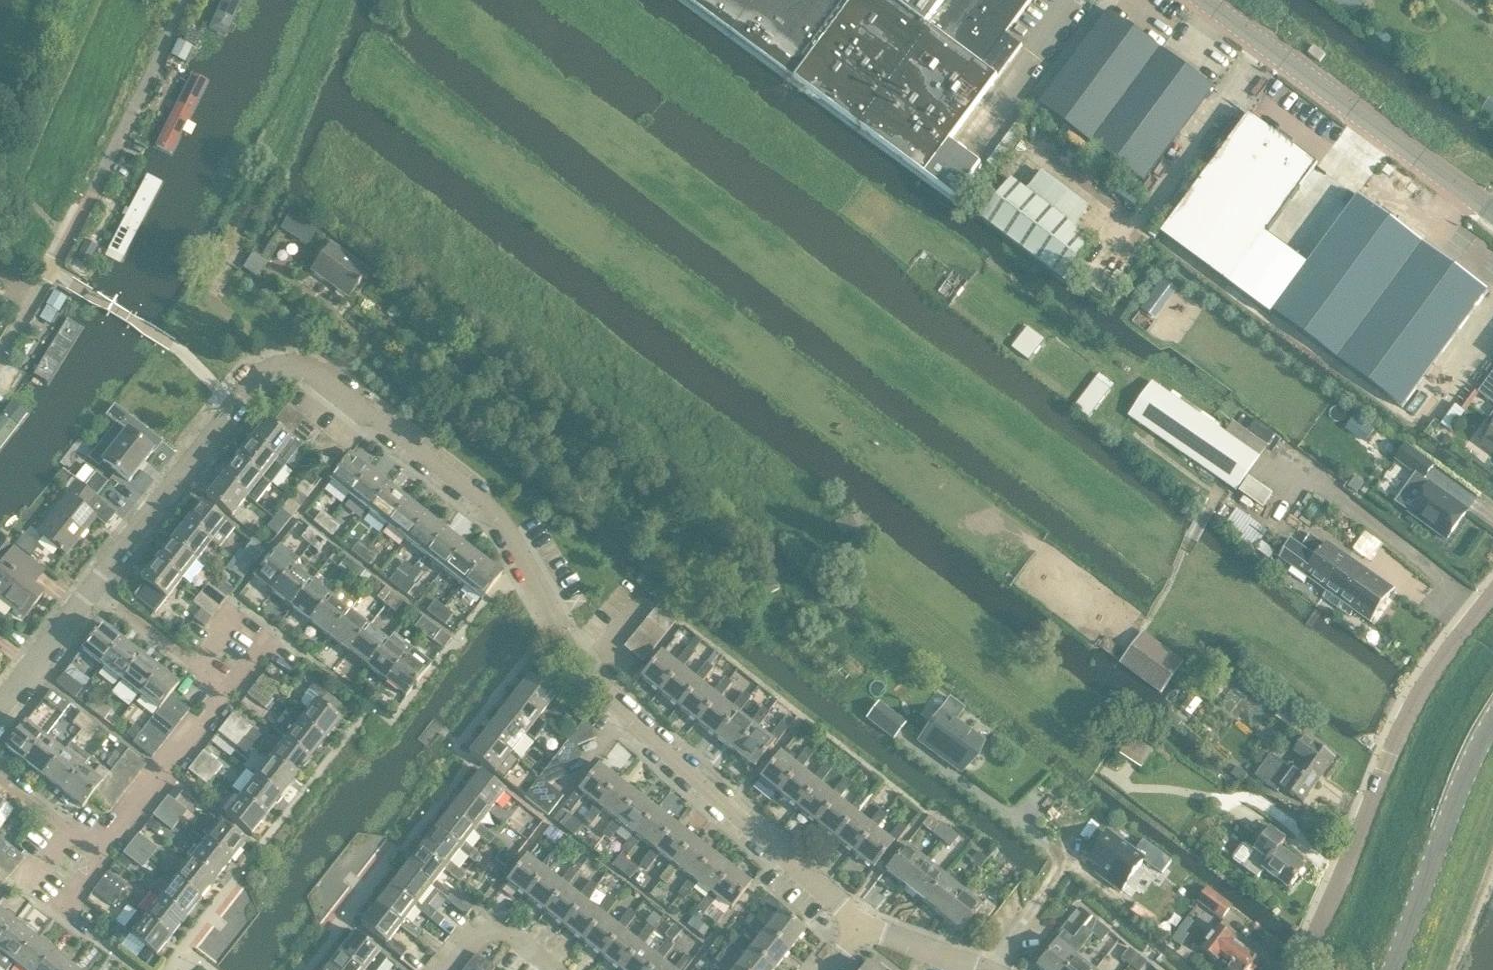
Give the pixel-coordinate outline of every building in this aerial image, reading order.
[(211,30),(233,40),(250,0),(224,0),(211,30)] [(1007,34),(1033,0),(688,0),(957,199),(982,165),(951,142),(1023,46),(1007,34)] [(1354,17),(1367,0),(1333,0),(1354,17)] [(1163,51),(1157,47),(1111,14),(1042,108),(1093,144),(1163,51)] [(203,29),(190,23),(183,39),(199,46),(201,41),(198,40),(203,29)] [(1320,62),(1326,55),(1316,47),(1315,47),(1314,46),(1313,47),(1308,54),(1310,55),(1320,62)] [(1163,51),(1093,144),(1146,183),(1215,89),(1163,51)] [(210,86),(191,77),(157,148),(175,157),(210,86)] [(995,169),(1004,156),(1033,116),(1024,110),(986,163),(995,169)] [(1251,117),(1163,235),(1229,285),(1250,300),(1287,250),(1267,235),(1318,166),(1251,117)] [(1011,180),(982,219),(1002,234),(1062,279),(1063,278),(1091,240),(1075,228),(1059,216),(1072,198),(1041,175),(1028,193),(1011,180)] [(164,189),(143,178),(102,254),(123,265),(164,189)] [(1287,250),(1250,300),(1270,316),(1272,313),(1337,361),(1424,245),(1359,197),(1308,265),(1287,250)] [(291,210),(280,230),(309,246),(320,226),(291,210)] [(368,271),(331,244),(311,271),(348,298),(368,271)] [(1461,266),(1458,270),(1424,245),(1337,361),(1403,409),(1490,294),(1469,278),(1472,274),(1461,266)] [(255,252),(245,268),(253,273),(260,278),(271,262),(255,252)] [(968,282),(955,271),(939,292),(952,303),(968,282)] [(1164,280),(1142,309),(1151,317),(1173,287),(1164,280)] [(65,321),(35,374),(51,385),(83,330),(65,321)] [(1013,348),(1030,361),(1046,340),(1029,327),(1013,348)] [(1478,392),(1481,395),(1492,403),(1492,372),(1478,392)] [(1082,399),(1094,409),(1109,389),(1097,380),(1082,399)] [(1131,417),(1237,490),(1259,457),(1154,383),(1131,417)] [(12,402),(0,418),(0,454),(30,416),(12,402)] [(126,431),(103,461),(130,482),(153,451),(152,450),(160,440),(129,416),(115,405),(106,416),(120,427),(126,431)] [(282,432),(297,413),(288,405),(273,424),(282,432)] [(292,439),(307,420),(297,413),(282,432),(292,439)] [(1482,445),(1492,454),(1492,414),(1484,426),(1492,432),(1482,445)] [(1355,415),(1346,428),(1356,434),(1365,421),(1355,415)] [(285,466),(301,446),(292,439),(282,432),(273,424),(267,420),(252,440),(285,466)] [(292,439),(301,446),(316,428),(307,420),(292,439)] [(311,454),(326,435),(316,428),(301,446),(311,454)] [(321,461),(335,443),(326,435),(311,454),(321,461)] [(237,458),(270,485),(285,466),(252,440),(237,458)] [(335,443),(321,461),(330,469),(345,450),(335,443)] [(1407,445),(1396,460),(1416,475),(1424,480),(1435,466),(1407,445)] [(350,496),(370,470),(351,455),(331,481),(350,496)] [(222,477),(247,497),(256,504),(270,485),(237,458),(222,477)] [(69,461),(62,470),(77,482),(83,487),(90,477),(69,461)] [(369,511),(389,485),(370,470),(350,496),(369,511)] [(304,480),(314,488),(321,480),(310,472),(304,480)] [(1416,475),(1396,503),(1410,513),(1447,540),(1468,511),(1431,483),(1430,485),(1425,482),(1424,481),(1424,480),(1416,475)] [(232,516),(247,497),(222,477),(207,496),(232,516)] [(1239,491),(1264,508),(1274,494),(1249,477),(1239,491)] [(1355,477),(1348,487),(1357,494),(1364,484),(1355,477)] [(307,498),(314,488),(304,480),(296,490),(307,498)] [(51,520),(40,533),(44,536),(68,555),(97,517),(88,510),(97,498),(83,487),(77,482),(67,494),(70,496),(57,512),(60,514),(54,522),(51,520)] [(388,526),(408,500),(389,485),(369,511),(388,526)] [(407,540),(427,515),(408,500),(388,526),(407,540)] [(202,503),(186,523),(212,543),(219,548),(234,528),(228,523),(202,503)] [(1238,508),(1227,523),(1244,535),(1240,540),(1254,550),(1268,531),(1238,508)] [(275,518),(285,526),(291,518),(281,510),(275,518)] [(324,530),(331,520),(322,512),(314,522),(324,530)] [(426,555),(446,530),(427,515),(407,540),(426,555)] [(277,536),(285,526),(275,518),(267,528),(277,536)] [(331,520),(324,530),(332,536),(340,526),(331,520)] [(197,561),(212,543),(186,523),(171,541),(197,561)] [(311,546),(319,536),(309,528),(301,538),(311,546)] [(445,570),(466,545),(446,530),(426,555),(445,570)] [(1385,545),(1366,532),(1358,542),(1377,556),(1385,545)] [(319,536),(311,546),(319,553),(327,542),(319,536)] [(1292,540),(1280,557),(1294,567),(1290,572),(1304,583),(1308,577),(1306,576),(1326,547),(1311,536),(1303,548),(1292,540)] [(3,557),(11,546),(2,539),(0,542),(0,555),(3,557)] [(182,580),(197,561),(171,541),(157,560),(182,580)] [(361,559),(369,549),(360,542),(352,552),(361,559)] [(1326,547),(1306,576),(1308,577),(1326,590),(1349,558),(1329,543),(1326,547)] [(273,593),(294,568),(300,560),(281,545),(254,579),(273,593)] [(464,585),(484,559),(466,545),(445,570),(464,585)] [(12,608),(25,618),(43,594),(26,581),(37,565),(14,548),(2,564),(6,566),(0,575),(0,613),(5,617),(12,608)] [(369,549),(361,559),(370,566),(378,556),(369,549)] [(239,563),(249,571),(256,562),(246,554),(239,563)] [(338,568),(348,576),(357,565),(346,557),(338,568)] [(1327,591),(1323,598),(1350,617),(1354,610),(1371,622),(1395,590),(1349,558),(1326,590),(1327,591)] [(484,559),(464,585),(483,600),(503,574),(484,559)] [(156,613),(182,580),(157,560),(141,579),(146,582),(135,596),(156,613)] [(242,580),(249,571),(239,563),(232,572),(242,580)] [(357,565),(348,576),(357,582),(365,572),(357,565)] [(273,593),(292,608),(313,583),(294,568),(273,593)] [(399,589),(407,579),(398,572),(390,582),(399,589)] [(407,579),(399,589),(407,596),(415,585),(407,579)] [(761,597),(780,590),(776,579),(757,587),(761,597)] [(331,597),(313,583),(292,608),(311,623),(331,597)] [(201,594),(220,609),(228,599),(209,584),(201,594)] [(350,612),(357,602),(338,587),(331,597),(311,623),(330,638),(350,612)] [(386,605),(394,595),(385,588),(377,598),(386,605)] [(213,618),(220,609),(201,594),(193,603),(213,618)] [(394,595),(386,605),(395,612),(403,602),(394,595)] [(437,619),(445,609),(435,601),(427,611),(437,619)] [(654,610),(673,625),(680,616),(661,601),(654,610)] [(445,609),(437,619),(445,625),(453,614),(445,609)] [(665,635),(673,625),(654,610),(647,619),(665,635)] [(349,653),(369,627),(350,612),(330,638),(349,653)] [(424,635),(433,625),(422,617),(415,628),(424,635)] [(657,645),(665,635),(647,619),(639,629),(657,645)] [(103,665),(122,640),(103,624),(83,649),(103,665)] [(433,625),(424,635),(433,642),(441,631),(433,625)] [(368,667),(388,642),(369,627),(349,653),(368,667)] [(650,653),(657,645),(639,629),(631,638),(650,653)] [(387,682),(407,657),(407,656),(413,649),(394,634),(388,642),(368,667),(387,682)] [(642,664),(650,653),(631,638),(623,649),(642,664)] [(121,680),(141,655),(122,640),(103,665),(121,680)] [(1184,663),(1172,654),(1168,661),(1139,640),(1121,663),(1161,693),(1184,663)] [(680,667),(682,669),(695,653),(688,647),(675,663),(662,652),(641,677),(660,692),(680,667)] [(407,657),(387,682),(406,697),(426,672),(432,664),(413,649),(407,656),(407,657)] [(713,668),(711,666),(716,659),(709,654),(704,661),(706,662),(693,678),(682,669),(680,667),(660,692),(678,707),(699,682),(701,683),(713,668)] [(140,695),(160,670),(141,655),(121,680),(140,695)] [(164,705),(171,695),(179,685),(160,670),(140,695),(160,710),(164,705)] [(1194,688),(1193,689),(1200,695),(1215,676),(1209,671),(1195,689),(1194,688)] [(83,687),(65,673),(57,683),(76,697),(83,687)] [(255,685),(274,700),(281,690),(263,675),(255,685)] [(555,697),(550,693),(530,677),(515,696),(540,716),(555,697)] [(717,697),(719,699),(732,683),(725,677),(713,693),(701,683),(699,682),(678,707),(697,722),(717,697)] [(266,709),(274,700),(255,685),(247,694),(266,709)] [(338,705),(322,693),(313,686),(301,701),(301,705),(308,710),(300,720),(325,740),(340,721),(331,714),(338,705)] [(71,703),(52,689),(45,698),(64,713),(71,703)] [(738,714),(751,698),(744,692),(731,708),(719,699),(717,697),(697,722),(715,737),(735,712),(738,714)] [(164,705),(183,719),(190,710),(171,695),(164,705)] [(95,714),(103,703),(94,696),(86,707),(95,714)] [(549,723),(540,716),(515,696),(500,715),(525,735),(534,742),(549,723)] [(103,703),(95,714),(104,721),(112,710),(103,703)] [(879,704),(867,719),(892,738),(904,723),(879,704)] [(1276,718),(1295,730),(1304,717),(1285,704),(1276,718)] [(175,729),(183,719),(164,705),(160,710),(157,714),(175,729)] [(755,727),(757,729),(770,714),(762,708),(749,723),(738,714),(735,712),(715,737),(735,753),(755,727)] [(278,734),(285,739),(310,760),(325,740),(300,720),(287,711),(280,720),(286,724),(278,734)] [(1171,711),(1164,719),(1175,729),(1179,725),(1182,720),(1171,711)] [(929,728),(919,741),(961,772),(983,743),(941,712),(931,725),(931,724),(928,728),(929,728)] [(82,730),(90,720),(81,713),(73,723),(82,730)] [(168,738),(175,729),(157,714),(149,724),(168,738)] [(226,723),(244,737),(251,728),(233,714),(226,723)] [(510,754),(525,735),(500,715),(485,734),(510,754)] [(90,720),(82,730),(91,737),(99,727),(90,720)] [(570,739),(578,746),(597,739),(592,726),(585,720),(570,739)] [(26,763),(46,737),(27,722),(7,748),(26,763)] [(236,747),(244,737),(226,723),(218,732),(236,747)] [(755,727),(735,753),(754,768),(774,743),(775,744),(788,729),(781,723),(769,738),(757,729),(755,727)] [(161,747),(168,738),(149,724),(142,733),(161,747)] [(1130,737),(1123,732),(1112,747),(1119,752),(1130,737)] [(153,758),(161,747),(142,733),(134,743),(153,758)] [(519,760),(510,754),(485,734),(469,753),(503,780),(519,760)] [(1154,750),(1133,736),(1121,754),(1142,768),(1154,750)] [(45,778),(65,752),(46,737),(26,763),(45,778)] [(296,778),(310,760),(285,739),(270,758),(296,778)] [(582,757),(578,746),(570,739),(554,758),(562,765),(582,757)] [(1294,770),(1316,785),(1336,757),(1314,742),(1313,744),(1306,739),(1295,754),(1302,759),(1294,770)] [(84,767),(91,758),(72,743),(66,752),(65,752),(45,778),(64,793),(84,767)] [(121,759),(140,774),(148,763),(129,749),(121,759)] [(799,767),(801,769),(814,754),(807,749),(795,764),(781,752),(760,778),(779,793),(799,767)] [(195,761),(214,776),(222,766),(203,751),(195,761)] [(1282,787),(1304,802),(1316,785),(1294,770),(1272,754),(1256,777),(1278,792),(1282,787)] [(281,797),(296,778),(270,758),(256,777),(281,797)] [(567,776),(562,765),(554,758),(540,777),(548,784),(567,776)] [(134,782),(140,774),(121,759),(114,768),(134,782)] [(206,785),(214,776),(195,761),(188,770),(206,785)] [(818,782),(820,784),(833,769),(826,763),(813,779),(801,769),(799,767),(779,793),(797,808),(818,782)] [(599,806),(619,780),(599,764),(579,790),(578,789),(565,805),(572,810),(585,794),(597,804),(599,806)] [(107,778),(110,773),(100,765),(93,774),(84,767),(64,793),(83,808),(92,797),(100,787),(107,778)] [(126,792),(134,782),(114,768),(110,773),(107,778),(126,792)] [(1243,782),(1248,775),(1239,768),(1234,775),(1243,782)] [(491,810),(489,813),(504,825),(510,818),(495,806),(506,792),(480,772),(465,791),(491,810)] [(266,816),(281,797),(256,777),(241,796),(266,816)] [(564,796),(548,784),(540,777),(524,797),(549,815),(564,796)] [(119,802),(126,792),(107,778),(100,787),(119,802)] [(837,797),(839,799),(851,784),(844,778),(832,794),(820,784),(818,782),(797,808),(816,823),(837,797)] [(617,820),(637,794),(619,780),(599,806),(597,804),(585,819),(592,825),(604,810),(615,818),(617,820)] [(111,811),(119,802),(100,787),(92,797),(111,811)] [(480,824),(489,813),(491,810),(465,791),(450,810),(476,829),(473,832),(490,845),(496,837),(480,824)] [(855,812),(857,814),(870,799),(863,793),(851,809),(839,799),(837,797),(816,823),(834,838),(855,812)] [(637,835),(657,810),(637,794),(617,820),(615,818),(603,834),(610,839),(622,824),(635,834),(637,835)] [(160,806),(179,821),(187,811),(168,796),(160,806)] [(251,835),(266,816),(241,796),(225,816),(251,835)] [(172,830),(179,821),(160,806),(153,815),(172,830)] [(874,827),(876,829),(888,814),(882,808),(869,824),(857,814),(855,812),(834,838),(853,853),(874,827)] [(465,843),(473,832),(476,829),(450,810),(436,829),(461,848),(459,851),(474,863),(480,856),(465,843)] [(655,850),(676,824),(657,810),(637,835),(635,834),(622,849),(629,854),(641,839),(653,848),(655,850)] [(205,841),(231,861),(246,842),(220,822),(205,841)] [(874,827),(853,853),(873,869),(894,843),(895,845),(908,829),(900,823),(888,839),(876,829),(874,827)] [(942,841),(950,831),(941,823),(932,834),(942,841)] [(674,865),(694,839),(676,824),(655,850),(653,848),(641,864),(648,869),(660,854),(672,863),(674,865)] [(450,863),(459,851),(461,848),(436,829),(421,848),(446,867),(444,870),(460,882),(465,875),(450,863)] [(1243,845),(1234,857),(1235,860),(1244,867),(1258,879),(1265,871),(1290,889),(1306,868),(1281,849),(1287,841),(1272,830),(1266,838),(1256,852),(1246,844),(1243,845)] [(950,831),(942,841),(950,848),(959,837),(950,831)] [(131,844),(149,858),(157,848),(139,834),(131,844)] [(1109,834),(1090,860),(1102,869),(1098,874),(1122,891),(1144,861),(1163,875),(1173,861),(1144,840),(1135,853),(1109,834)] [(693,880),(713,854),(694,839),(674,865),(672,863),(660,879),(667,884),(679,869),(691,878),(693,880)] [(216,880),(231,861),(205,841),(191,860),(216,880)] [(25,858),(7,843),(0,851),(0,852),(18,867),(25,858)] [(142,867),(149,858),(131,844),(124,853),(142,867)] [(904,886),(925,861),(906,846),(885,871),(904,886)] [(434,883),(444,870),(446,867),(421,848),(406,867),(431,886),(429,889),(445,902),(450,895),(434,883)] [(546,870),(549,872),(561,856),(554,851),(542,867),(527,855),(507,881),(526,896),(546,870)] [(18,867),(0,852),(0,885),(2,886),(18,867)] [(987,860),(978,853),(970,863),(979,870),(987,860)] [(712,895),(732,869),(713,854),(693,880),(691,878),(678,894),(685,899),(697,883),(710,893),(712,895)] [(201,899),(216,880),(191,860),(176,879),(201,899)] [(924,902),(944,876),(925,861),(904,886),(924,902)] [(565,885),(567,887),(579,871),(573,866),(561,882),(549,872),(546,870),(526,896),(544,911),(565,885)] [(420,901),(429,889),(431,886),(406,867),(391,886),(416,906),(414,908),(430,920),(436,913),(420,901)] [(712,895),(710,893),(697,908),(705,914),(717,899),(731,910),(751,884),(732,869),(712,895)] [(101,882),(120,897),(127,888),(109,873),(101,882)] [(942,916),(963,891),(944,876),(924,902),(942,916)] [(187,918),(201,899),(176,879),(162,898),(187,918)] [(584,900),(587,902),(599,887),(592,881),(579,896),(567,887),(565,885),(544,911),(564,926),(584,900)] [(113,906),(120,897),(101,882),(94,891),(113,906)] [(405,920),(414,908),(416,906),(391,886),(375,905),(401,924),(400,927),(416,939),(421,933),(405,920)] [(1223,919),(1232,907),(1233,906),(1209,888),(1200,901),(1223,919)] [(963,891),(942,916),(961,932),(968,923),(978,930),(996,908),(986,900),(981,906),(963,891)] [(603,915),(605,917),(617,901),(610,896),(598,911),(587,902),(584,900),(564,926),(582,941),(603,915)] [(764,931),(790,951),(805,931),(780,911),(782,910),(765,897),(760,904),(776,916),(766,928),(764,931)] [(172,937),(187,918),(162,898),(147,917),(146,917),(172,937)] [(390,938),(400,927),(401,924),(375,905),(360,924),(386,944),(385,946),(401,958),(407,951),(390,938)] [(16,921),(0,908),(0,942),(16,921)] [(172,937),(146,917),(147,917),(138,910),(122,929),(157,956),(172,937)] [(622,929),(624,931),(636,916),(629,911),(617,926),(605,917),(603,915),(582,941),(601,955),(622,929)] [(704,918),(697,912),(689,922),(696,928),(704,918)] [(764,931),(766,928),(750,916),(745,922),(761,935),(751,947),(749,950),(775,969),(790,951),(764,931)] [(1093,936),(1101,925),(1092,918),(1083,928),(1093,936)] [(35,936),(16,921),(0,942),(0,966),(5,969),(7,969),(14,961),(15,962),(35,936)] [(643,947),(655,931),(648,925),(636,941),(624,931),(622,929),(601,955),(620,969),(621,969),(641,945),(643,947)] [(1101,925),(1093,936),(1101,943),(1110,932),(1101,925)] [(1234,941),(1235,939),(1220,927),(1203,948),(1219,960),(1222,956),(1234,966),(1231,969),(1249,969),(1257,959),(1234,941)] [(387,959),(354,933),(338,953),(361,969),(378,969),(387,959)] [(1177,953),(1178,953),(1186,942),(1174,933),(1166,944),(1177,953)] [(751,947),(735,935),(730,942),(746,954),(736,966),(735,968),(737,969),(775,969),(749,950),(751,947)] [(54,951),(35,936),(15,962),(26,969),(39,969),(54,951)] [(662,961),(673,946),(667,941),(655,956),(643,947),(641,945),(621,969),(651,969),(659,959),(662,961)] [(1076,956),(1057,941),(1037,966),(1042,969),(1065,969),(1076,956)] [(1130,966),(1138,956),(1129,949),(1121,959),(1130,966)] [(73,966),(54,951),(39,969),(70,969),(73,966)] [(338,953),(324,969),(361,969),(338,953)] [(476,969),(493,969),(494,969),(475,954),(468,964),(476,969)] [(736,966),(721,954),(715,960),(728,969),(737,969),(735,968),(736,966)] [(693,961),(685,955),(674,969),(685,969),(693,961)] [(1076,956),(1065,969),(1094,969),(1076,956)] [(1130,966),(1135,969),(1141,969),(1147,963),(1138,956),(1130,966)] [(662,961),(659,959),(651,969),(673,969),(662,961)]
